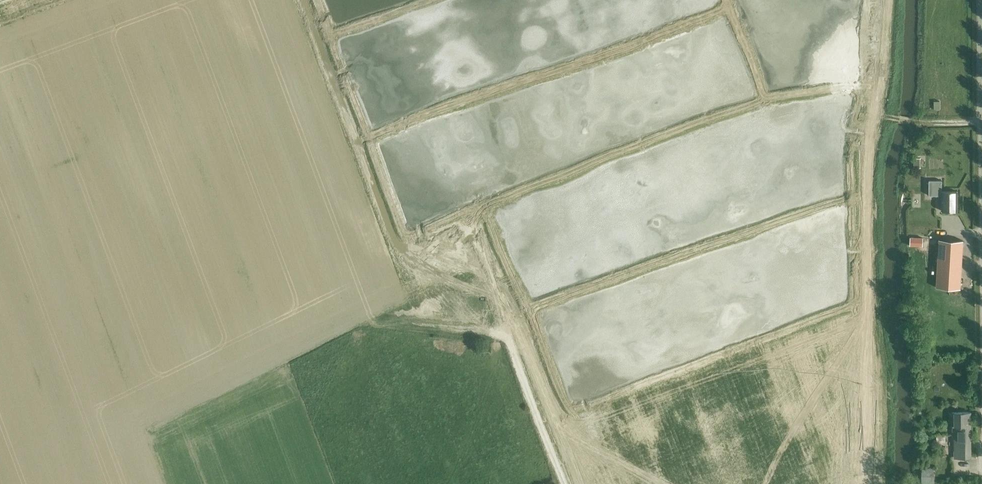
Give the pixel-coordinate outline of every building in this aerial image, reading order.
[(929,195),(935,196),(942,196),(942,211),(957,211),(957,191),(942,191),(942,187),(942,180),(929,180),(929,195)] [(939,239),(936,287),(960,289),(963,240),(939,239)] [(916,372),(925,372),(925,364),(917,364),(916,372)] [(976,457),(976,448),(971,448),(970,412),(952,412),(952,415),(954,415),(954,426),(955,458),(976,457)] [(923,483),(934,483),(934,469),(923,468),(923,483)]
